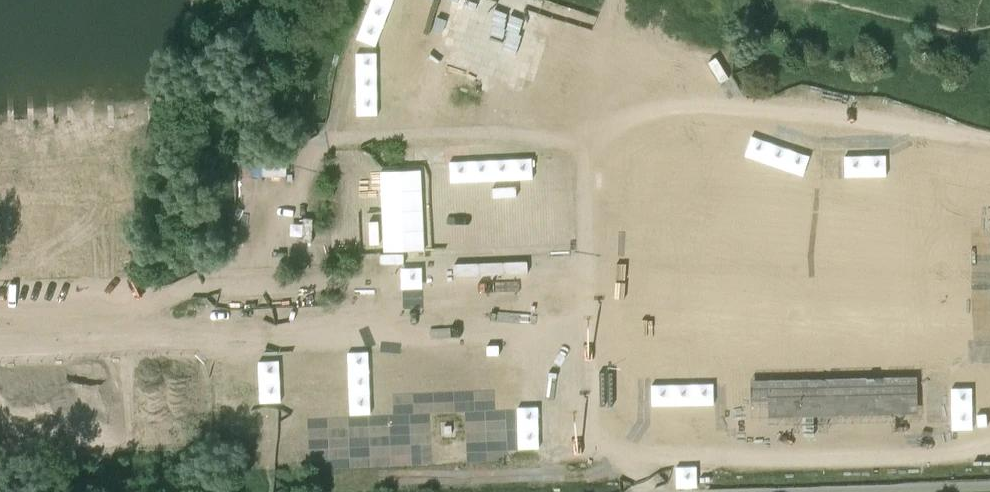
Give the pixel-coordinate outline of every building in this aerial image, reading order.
[(425,62),(518,92),(522,79),(470,62),(485,16),(471,12),(475,0),(445,0),(425,62)] [(514,40),(549,40),(550,17),(540,17),(540,5),(514,5),(514,40)]
